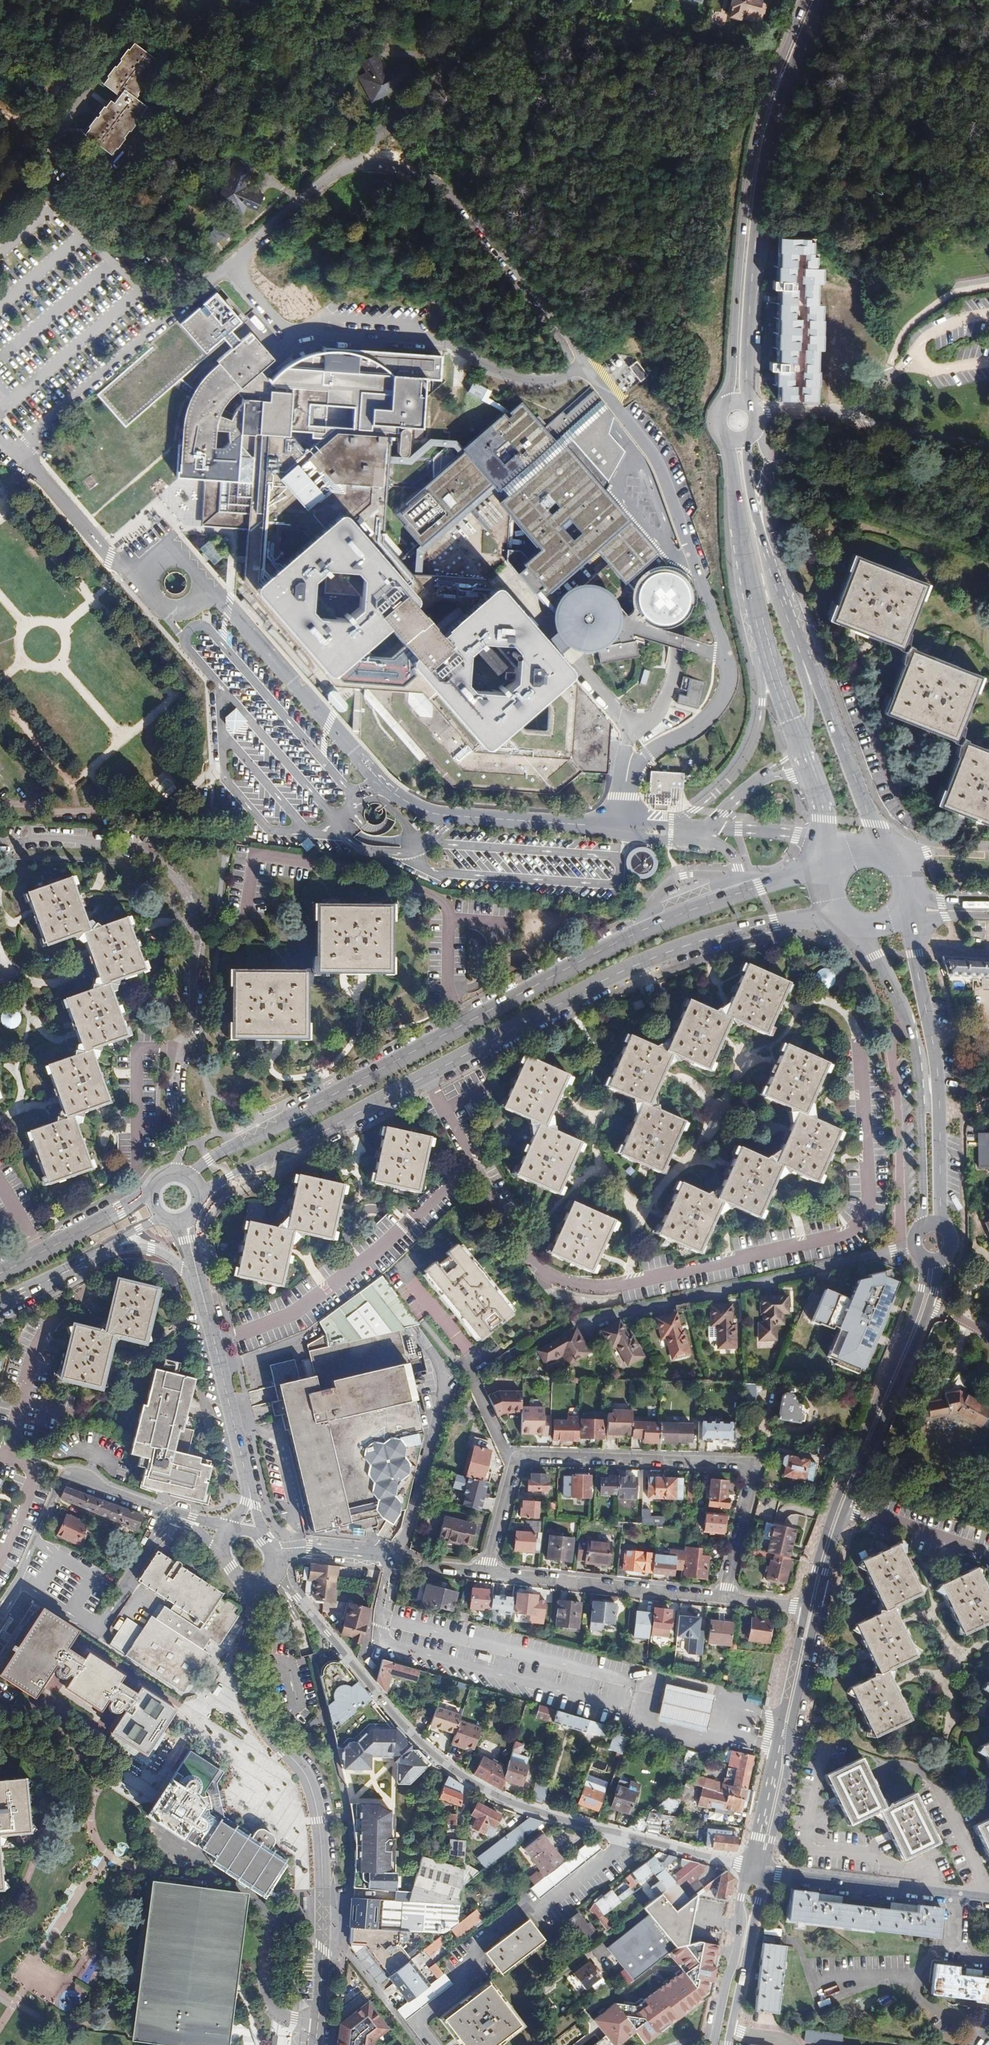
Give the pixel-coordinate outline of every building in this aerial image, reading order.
[(727,15),(730,16),(731,19),(736,20),(739,19),(741,19),(743,12),(756,16),(757,13),(761,14),(765,12),(766,7),(764,4),(760,3),(761,0),(731,0),(727,15)] [(132,51),(137,44),(134,41),(128,48),(132,51)] [(159,60),(137,44),(132,51),(128,48),(121,58),(122,59),(117,66),(115,64),(108,74),(111,77),(106,84),(119,94),(115,99),(114,101),(111,99),(90,126),(92,128),(90,132),(108,146),(122,127),(127,131),(141,112),(139,111),(144,104),(136,97),(139,93),(137,93),(140,89),(138,88),(149,74),(151,75),(152,76),(157,70),(153,68),(159,60)] [(360,77),(365,87),(371,84),(375,93),(384,89),(386,93),(414,78),(405,63),(386,73),(376,53),(362,61),(368,72),(360,77)] [(162,63),(159,60),(153,68),(157,70),(162,63)] [(111,77),(108,74),(102,81),(106,84),(111,77)] [(140,89),(151,75),(149,74),(138,88),(140,89)] [(371,84),(365,87),(372,101),(386,93),(384,89),(375,93),(371,84)] [(148,107),(144,104),(139,111),(141,112),(127,131),(122,127),(108,146),(90,132),(92,128),(90,126),(111,99),(114,101),(115,99),(111,95),(82,133),(111,155),(148,107)] [(236,160),(224,189),(228,191),(224,200),(233,203),(231,208),(242,213),(246,204),(257,209),(263,194),(243,185),(251,166),(236,160)] [(228,191),(224,189),(218,203),(231,208),(233,203),(224,200),(228,191)] [(210,247),(226,233),(218,224),(202,237),(210,247)] [(781,238),(779,289),(774,288),(774,295),(779,296),(776,366),(769,366),(769,374),(774,374),(773,387),(778,388),(777,401),(815,402),(816,372),(812,372),(812,352),(818,352),(820,308),(815,308),(816,288),(818,288),(819,273),(813,273),(814,255),(811,255),(811,239),(781,238)] [(218,345),(225,353),(234,346),(227,334),(253,310),(225,278),(95,395),(123,428),(168,389),(193,398),(198,389),(177,381),(218,345)] [(215,497),(213,515),(222,516),(221,522),(241,524),(248,524),(248,530),(244,579),(335,686),(355,687),(367,688),(453,787),(556,794),(582,771),(607,772),(610,723),(570,676),(573,673),(573,670),(569,665),(575,659),(584,651),(591,651),(603,648),(612,641),(618,633),(621,620),(622,614),(621,604),(629,615),(637,609),(643,617),(650,624),(662,627),(672,627),(675,626),(683,621),(690,614),(692,606),(697,606),(697,600),(696,590),(693,580),(682,571),(673,567),(660,566),(647,571),(639,579),(634,591),(627,583),(660,554),(604,490),(610,480),(625,451),(609,432),(611,427),(613,416),(590,386),(543,427),(521,402),(510,411),(512,414),(509,417),(504,412),(463,447),(457,441),(419,419),(422,378),(436,379),(438,357),(322,349),(313,350),(304,352),(297,356),(290,361),(271,380),(263,369),(276,358),(252,331),(234,346),(225,353),(219,358),(223,363),(210,375),(204,380),(199,387),(198,389),(193,398),(192,400),(188,408),(186,414),(185,421),(184,436),(185,445),(180,445),(177,477),(204,479),(212,480),(211,497),(215,497)] [(626,388),(637,378),(619,358),(608,368),(626,388)] [(638,361),(630,365),(638,380),(646,377),(638,361)] [(339,427),(326,427),(326,431),(328,432),(306,452),(308,455),(339,427)] [(201,527),(248,530),(248,524),(241,524),(221,522),(222,516),(213,515),(215,497),(211,497),(212,480),(204,479),(202,504),(201,527)] [(198,547),(210,563),(218,557),(207,541),(198,547)] [(925,585),(858,558),(834,620),(900,645),(925,585)] [(978,676),(913,650),(888,710),(954,737),(978,676)] [(642,667),(634,700),(648,703),(655,670),(642,667)] [(691,678),(684,677),(681,689),(687,690),(691,678)] [(705,681),(691,678),(687,690),(686,696),(679,694),(677,703),(698,708),(705,681)] [(333,689),(325,696),(340,712),(347,705),(333,689)] [(968,742),(943,802),(988,821),(988,751),(968,742)] [(651,771),(650,795),(669,795),(670,792),(672,792),(672,787),(683,788),(684,773),(651,771)] [(669,795),(650,795),(649,809),(654,809),(655,802),(668,804),(668,810),(682,811),(683,788),(672,787),(672,792),(670,792),(669,795)] [(315,845),(308,838),(300,844),(307,852),(315,845)] [(84,934),(92,931),(73,877),(28,893),(47,947),(84,934)] [(315,921),(319,921),(319,907),(323,907),(323,904),(316,904),(315,921)] [(388,905),(388,908),(391,908),(391,922),(396,922),(396,905),(388,905)] [(312,968),(313,975),(320,975),(323,972),(387,972),(391,972),(391,959),(391,922),(391,908),(388,908),(323,907),(319,907),(319,921),(319,957),(314,958),(312,968)] [(103,986),(110,983),(147,970),(128,918),(92,931),(84,934),(103,986)] [(391,972),(387,972),(387,975),(395,975),(395,959),(391,959),(391,972)] [(942,959),(948,976),(982,979),(982,980),(983,981),(983,982),(988,983),(988,962),(942,959)] [(724,1016),(731,1019),(766,1035),(789,983),(747,964),(724,1016)] [(313,975),(312,968),(306,968),(301,972),(238,972),(235,972),(235,985),(234,1023),(234,1036),(238,1037),(301,1037),(306,1037),(306,1024),(306,986),(311,986),(313,975)] [(85,1052),(93,1049),(129,1036),(110,983),(103,986),(66,999),(85,1052)] [(665,1052),(672,1055),(708,1071),(731,1019),(724,1016),(688,1000),(665,1052)] [(16,1027),(18,1011),(2,1009),(0,1025),(16,1027)] [(306,1037),(301,1037),(302,1040),(310,1040),(310,1024),(306,1024),(306,1037)] [(642,1102),(649,1105),(672,1055),(665,1052),(629,1035),(606,1086),(642,1102)] [(797,1112),(805,1116),(829,1064),(785,1044),(762,1096),(797,1112)] [(93,1049),(85,1052),(48,1065),(67,1119),(75,1116),(112,1103),(93,1049)] [(538,1123),(545,1126),(569,1073),(526,1055),(503,1108),(538,1123)] [(649,1105),(642,1102),(619,1154),(662,1173),(685,1121),(649,1105)] [(805,1116),(797,1112),(774,1163),(781,1166),(817,1182),(840,1131),(805,1116)] [(75,1116),(67,1119),(30,1132),(49,1185),(94,1169),(75,1116)] [(545,1126),(538,1123),(515,1175),(558,1194),(581,1142),(545,1126)] [(385,1126),(373,1182),(420,1192),(432,1136),(385,1126)] [(979,1135),(979,1144),(980,1169),(988,1168),(988,1135),(979,1135)] [(716,1198),(724,1202),(758,1217),(781,1166),(774,1163),(739,1147),(716,1198)] [(286,1229),(294,1231),(332,1239),(344,1184),(298,1174),(286,1229)] [(724,1202),(716,1198),(681,1182),(657,1234),(701,1253),(724,1202)] [(616,1220),(572,1201),(549,1253),(592,1273),(616,1220)] [(389,1213),(375,1225),(383,1234),(397,1222),(389,1213)] [(294,1231),(286,1229),(248,1221),(236,1276),(282,1286),(294,1231)] [(435,1260),(424,1270),(480,1340),(492,1331),(489,1327),(499,1320),(502,1323),(514,1313),(457,1243),(445,1252),(448,1255),(438,1263),(435,1260)] [(383,1275),(320,1322),(329,1335),(310,1346),(313,1358),(305,1360),(309,1378),(302,1379),(297,1359),(273,1364),(285,1416),(288,1415),(296,1450),(299,1462),(300,1462),(312,1513),(310,1514),(314,1529),(394,1511),(403,1509),(407,1507),(427,1434),(410,1374),(425,1370),(420,1347),(405,1328),(414,1326),(420,1324),(383,1275)] [(107,1334),(114,1336),(146,1344),(159,1290),(120,1280),(115,1299),(107,1334)] [(834,1297),(815,1289),(793,1341),(812,1349),(834,1297)] [(774,1300),(759,1300),(759,1316),(762,1316),(762,1326),(758,1326),(758,1342),(774,1342),(774,1327),(781,1327),(781,1316),(785,1316),(786,1300),(774,1300)] [(720,1307),(711,1307),(711,1327),(717,1328),(718,1350),(735,1350),(735,1326),(731,1326),(730,1308),(720,1307)] [(664,1318),(655,1321),(660,1339),(664,1338),(670,1359),(687,1356),(681,1334),(678,1334),(674,1316),(664,1318)] [(607,1326),(598,1330),(606,1348),(612,1345),(622,1365),(638,1358),(629,1338),(625,1340),(616,1322),(607,1326)] [(453,1326),(446,1335),(453,1340),(459,1331),(453,1326)] [(114,1336),(107,1334),(74,1327),(70,1345),(61,1379),(101,1389),(114,1336)] [(583,1339),(578,1329),(539,1350),(546,1363),(563,1354),(569,1364),(590,1353),(583,1339)] [(520,1330),(512,1336),(517,1343),(525,1337),(520,1330)] [(830,1358),(840,1333),(834,1331),(825,1356),(830,1358)] [(141,1402),(128,1455),(141,1459),(138,1467),(145,1469),(140,1488),(207,1505),(210,1493),(208,1493),(215,1462),(188,1455),(195,1430),(189,1429),(191,1418),(185,1417),(194,1381),(154,1371),(148,1395),(152,1396),(150,1404),(141,1402)] [(501,1391),(490,1395),(499,1414),(505,1411),(509,1411),(524,1411),(524,1408),(524,1392),(501,1391)] [(930,1419),(956,1414),(982,1429),(983,1428),(988,1432),(988,1409),(960,1393),(946,1395),(946,1400),(927,1404),(930,1419)] [(783,1397),(779,1420),(800,1424),(806,1422),(807,1416),(803,1413),(801,1413),(802,1409),(800,1406),(798,1406),(798,1404),(796,1403),(794,1402),(794,1400),(792,1397),(785,1395),(783,1397)] [(547,1409),(524,1408),(524,1411),(523,1435),(528,1435),(531,1435),(532,1432),(546,1433),(547,1417),(547,1409)] [(634,1411),(606,1410),(606,1415),(609,1415),(608,1437),(616,1438),(619,1438),(619,1435),(625,1435),(633,1435),(634,1423),(634,1411)] [(579,1441),(580,1419),(570,1418),(570,1422),(555,1422),(554,1440),(565,1440),(579,1441)] [(594,1442),(605,1442),(605,1424),(583,1423),(582,1441),(594,1442)] [(633,1435),(633,1438),(644,1438),(644,1443),(652,1444),(660,1444),(661,1424),(634,1423),(633,1435)] [(735,1425),(700,1423),(699,1441),(718,1441),(735,1442),(735,1425)] [(693,1426),(661,1424),(660,1444),(670,1445),(677,1445),(677,1442),(677,1439),(680,1439),(680,1442),(692,1443),(693,1426)] [(473,1448),(465,1477),(475,1480),(488,1483),(492,1484),(493,1479),(494,1474),(488,1472),(493,1453),(473,1448)] [(809,1463),(784,1457),(783,1461),(782,1465),(786,1466),(783,1478),(804,1483),(809,1463)] [(666,1480),(666,1479),(656,1479),(656,1475),(649,1475),(648,1499),(665,1500),(666,1480)] [(548,1476),(532,1476),(531,1482),(528,1482),(528,1491),(548,1492),(548,1476)] [(581,1477),(573,1477),(572,1498),(590,1498),(590,1477),(581,1477)] [(618,1495),(618,1478),(610,1477),(609,1479),(602,1479),(602,1494),(618,1495)] [(626,1478),(618,1478),(618,1495),(617,1498),(636,1499),(637,1479),(626,1478)] [(486,1489),(488,1483),(475,1480),(474,1487),(477,1487),(480,1488),(486,1489)] [(666,1480),(665,1500),(682,1500),(684,1480),(677,1480),(666,1480)] [(488,1490),(486,1489),(480,1488),(477,1487),(472,1503),(484,1506),(486,1500),(488,1490)] [(143,1516),(67,1488),(65,1490),(62,1498),(138,1529),(143,1516)] [(730,1494),(711,1491),(709,1507),(728,1509),(729,1507),(730,1506),(731,1503),(730,1502),(729,1501),(730,1494)] [(532,1494),(519,1493),(517,1501),(521,1501),(532,1502),(532,1494)] [(540,1502),(532,1502),(521,1501),(520,1511),(520,1517),(539,1518),(540,1502)] [(642,1510),(641,1525),(658,1526),(664,1526),(665,1517),(650,1517),(650,1511),(642,1510)] [(108,1531),(110,1526),(84,1514),(82,1519),(108,1531)] [(725,1517),(708,1515),(706,1532),(723,1534),(724,1526),(725,1517)] [(67,1516),(58,1535),(79,1544),(88,1525),(67,1516)] [(446,1542),(454,1544),(455,1542),(461,1544),(471,1546),(473,1537),(476,1526),(445,1518),(439,1538),(446,1540),(446,1542)] [(511,1523),(509,1532),(517,1532),(523,1533),(538,1534),(542,1535),(543,1524),(527,1522),(526,1525),(511,1523)] [(793,1545),(796,1531),(774,1525),(768,1555),(772,1556),(790,1560),(793,1545)] [(527,1551),(533,1551),(534,1540),(538,1541),(538,1534),(523,1533),(517,1532),(515,1552),(527,1553),(527,1551)] [(533,1553),(540,1554),(542,1535),(538,1534),(538,1541),(534,1540),(533,1551),(533,1553)] [(573,1539),(550,1538),(547,1560),(570,1562),(573,1539)] [(580,1539),(577,1560),(587,1561),(587,1564),(610,1566),(612,1544),(594,1541),(580,1539)] [(862,1562),(885,1612),(893,1608),(899,1609),(899,1605),(922,1595),(910,1569),(898,1545),(862,1562)] [(685,1549),(684,1559),(686,1560),(684,1577),(706,1580),(708,1562),(707,1562),(707,1558),(701,1557),(701,1550),(685,1549)] [(768,1555),(747,1550),(746,1554),(775,1561),(774,1564),(772,1563),(767,1579),(785,1584),(788,1573),(792,1560),(790,1560),(772,1556),(768,1555)] [(620,1560),(618,1578),(625,1578),(626,1571),(652,1574),(654,1557),(654,1555),(626,1551),(624,1561),(620,1560)] [(240,1621),(243,1616),(243,1614),(241,1612),(244,1608),(244,1606),(231,1598),(230,1598),(229,1600),(224,1597),(226,1594),(214,1587),(183,1567),(185,1564),(184,1562),(181,1560),(179,1560),(177,1564),(162,1554),(144,1582),(178,1604),(175,1610),(168,1605),(160,1619),(145,1642),(140,1638),(135,1646),(129,1655),(186,1691),(211,1650),(205,1646),(212,1636),(223,1643),(226,1637),(240,1621)] [(654,1557),(652,1574),(673,1576),(675,1559),(654,1557)] [(335,1602),(337,1567),(311,1564),(309,1580),(314,1581),(313,1596),(317,1601),(335,1602)] [(976,1569),(941,1586),(957,1621),(964,1635),(987,1624),(988,1626),(988,1596),(976,1569)] [(415,1602),(422,1604),(427,1586),(449,1591),(449,1589),(421,1581),(415,1602)] [(427,1586),(422,1604),(453,1612),(458,1594),(449,1591),(427,1586)] [(491,1591),(473,1590),(471,1609),(489,1611),(491,1591)] [(511,1593),(496,1592),(494,1610),(509,1611),(511,1593)] [(518,1594),(516,1607),(516,1614),(532,1616),(531,1623),(544,1625),(546,1603),(537,1601),(537,1596),(518,1594)] [(660,1602),(654,1602),(653,1609),(655,1610),(653,1627),(671,1629),(672,1620),(671,1620),(672,1612),(659,1610),(660,1602)] [(581,1605),(559,1603),(557,1627),(578,1629),(581,1605)] [(616,1605),(593,1603),(590,1630),(604,1632),(605,1624),(614,1625),(616,1605)] [(364,1638),(371,1609),(349,1604),(345,1620),(342,1634),(353,1637),(352,1641),(362,1644),(364,1638)] [(12,1638),(8,1643),(10,1645),(6,1651),(0,1661),(0,1676),(35,1699),(54,1668),(65,1651),(67,1653),(69,1654),(58,1671),(57,1673),(68,1680),(69,1678),(80,1661),(85,1664),(74,1681),(67,1692),(100,1713),(107,1702),(118,1685),(120,1686),(122,1687),(111,1704),(110,1707),(121,1714),(122,1711),(132,1694),(137,1697),(126,1714),(115,1732),(149,1754),(174,1713),(177,1708),(144,1687),(141,1693),(129,1686),(122,1682),(119,1680),(124,1674),(92,1653),(88,1659),(77,1651),(70,1647),(68,1646),(74,1635),(76,1632),(34,1606),(33,1609),(14,1639),(12,1638)] [(893,1608),(885,1612),(879,1611),(877,1615),(856,1625),(879,1675),(887,1671),(893,1673),(893,1669),(916,1658),(900,1623),(893,1608)] [(635,1637),(650,1639),(652,1614),(637,1613),(635,1637)] [(145,1642),(160,1619),(155,1616),(140,1638),(145,1642)] [(688,1655),(702,1656),(705,1632),(698,1632),(700,1619),(679,1617),(677,1637),(690,1639),(688,1655)] [(773,1623),(753,1620),(750,1641),(770,1644),(771,1635),(773,1623)] [(732,1643),(734,1625),(712,1622),(709,1644),(732,1647),(732,1643)] [(671,1629),(653,1627),(652,1636),(670,1638),(671,1629)] [(8,1643),(12,1638),(4,1633),(0,1638),(8,1643)] [(129,1655),(135,1646),(119,1635),(114,1642),(112,1644),(129,1655)] [(4,1649),(8,1643),(0,1638),(0,1639),(0,1647),(4,1649)] [(585,1645),(584,1652),(599,1656),(601,1650),(585,1645)] [(65,1651),(54,1668),(55,1669),(58,1671),(69,1654),(67,1653),(65,1651)] [(372,1700),(339,1660),(338,1662),(332,1662),(327,1664),(326,1666),(323,1669),(321,1674),(319,1675),(326,1701),(333,1731),(336,1728),(331,1706),(327,1690),(327,1687),(328,1683),(329,1680),(331,1678),(332,1676),(334,1675),(336,1674),(339,1673),(341,1674),(343,1674),(345,1675),(347,1675),(349,1676),(361,1692),(369,1702),(372,1700)] [(384,1660),(377,1683),(386,1694),(392,1675),(417,1682),(421,1671),(384,1660)] [(80,1661),(69,1678),(74,1681),(85,1664),(80,1661)] [(887,1671),(879,1675),(872,1674),(871,1679),(851,1688),(874,1738),(910,1721),(894,1687),(887,1671)] [(351,1717),(369,1702),(361,1692),(349,1676),(347,1675),(345,1675),(343,1674),(341,1674),(339,1673),(336,1674),(334,1675),(332,1676),(331,1678),(329,1680),(328,1683),(327,1687),(327,1690),(331,1706),(336,1728),(351,1717)] [(109,1703),(111,1704),(122,1687),(120,1686),(118,1685),(107,1702),(109,1703)] [(667,1686),(657,1722),(706,1735),(710,1717),(715,1698),(667,1686)] [(122,1711),(126,1714),(137,1697),(132,1694),(122,1711)] [(375,1704),(372,1700),(369,1702),(351,1717),(336,1728),(333,1731),(338,1749),(344,1749),(344,1757),(347,1770),(371,1770),(371,1757),(393,1758),(397,1753),(402,1749),(402,1742),(396,1735),(391,1729),(372,1707),(375,1704)] [(558,1711),(541,1706),(537,1719),(554,1724),(558,1711)] [(461,1716),(438,1709),(436,1717),(432,1728),(456,1735),(458,1729),(460,1722),(461,1716)] [(558,1711),(554,1724),(586,1733),(587,1730),(601,1735),(604,1725),(558,1711)] [(456,1735),(453,1745),(461,1748),(462,1746),(472,1749),(476,1750),(482,1729),(460,1722),(458,1729),(456,1735)] [(396,1729),(391,1729),(396,1735),(402,1742),(402,1749),(406,1745),(406,1740),(401,1734),(396,1729)] [(625,1731),(620,1730),(613,1751),(623,1755),(631,1733),(625,1731)] [(192,1749),(185,1760),(204,1767),(208,1759),(192,1749)] [(402,1759),(407,1754),(402,1749),(397,1753),(402,1759)] [(729,1763),(732,1750),(728,1749),(719,1759),(718,1761),(729,1763)] [(750,1773),(754,1756),(732,1750),(729,1763),(728,1767),(737,1769),(734,1781),(733,1787),(746,1790),(750,1773)] [(431,1763),(418,1752),(412,1751),(407,1754),(415,1754),(428,1766),(431,1763)] [(398,1764),(402,1759),(397,1753),(393,1758),(398,1764)] [(415,1754),(407,1754),(402,1759),(398,1764),(398,1784),(410,1784),(428,1766),(415,1754)] [(526,1758),(512,1754),(511,1759),(507,1772),(504,1782),(522,1786),(528,1768),(524,1766),(526,1758)] [(483,1761),(474,1775),(480,1779),(502,1791),(504,1782),(507,1772),(482,1757),(481,1758),(483,1761)] [(247,1876),(262,1885),(272,1884),(281,1870),(277,1856),(236,1829),(235,1823),(224,1816),(222,1804),(220,1791),(218,1782),(225,1770),(208,1759),(204,1767),(185,1760),(152,1811),(175,1827),(193,1839),(214,1853),(233,1866),(247,1876)] [(851,1825),(880,1811),(886,1808),(862,1759),(846,1767),(827,1777),(834,1792),(841,1806),(851,1825)] [(726,1779),(734,1781),(737,1769),(728,1767),(726,1779)] [(692,1781),(691,1784),(721,1793),(723,1785),(697,1777),(695,1782),(692,1781)] [(32,1833),(26,1778),(0,1781),(0,1836),(32,1833)] [(457,1783),(449,1778),(440,1799),(462,1807),(464,1788),(457,1783)] [(749,1805),(752,1792),(746,1790),(733,1787),(734,1781),(726,1779),(725,1779),(723,1785),(721,1793),(691,1784),(688,1783),(676,1792),(689,1795),(693,1792),(701,1794),(699,1807),(747,1816),(749,1805)] [(635,1786),(622,1781),(612,1808),(629,1815),(634,1802),(636,1803),(642,1787),(636,1785),(635,1786)] [(537,1782),(531,1803),(543,1806),(545,1801),(546,1801),(550,1785),(537,1782)] [(605,1795),(586,1788),(580,1804),(599,1812),(605,1795)] [(915,1794),(886,1808),(880,1811),(892,1837),(903,1861),(938,1844),(915,1794)] [(354,1865),(354,1886),(396,1890),(396,1871),(389,1871),(390,1851),(394,1837),(390,1837),(387,1837),(388,1826),(390,1826),(391,1809),(385,1808),(384,1808),(379,1804),(378,1803),(356,1803),(355,1822),(354,1822),(355,1838),(355,1851),(354,1865)] [(500,1816),(478,1804),(472,1815),(478,1818),(473,1828),(490,1837),(493,1831),(500,1816)] [(256,1887),(262,1885),(247,1876),(233,1866),(214,1853),(193,1839),(175,1827),(152,1811),(150,1814),(221,1859),(219,1862),(256,1887)] [(649,1813),(629,1829),(642,1833),(658,1837),(663,1816),(649,1813)] [(457,1815),(449,1815),(448,1825),(456,1826),(457,1815)] [(545,1823),(531,1819),(518,1829),(477,1861),(484,1870),(518,1844),(545,1823)] [(975,1827),(988,1856),(988,1821),(975,1827)] [(710,1829),(707,1848),(716,1849),(736,1851),(737,1842),(737,1833),(710,1829)] [(530,1881),(534,1887),(550,1875),(563,1865),(542,1837),(523,1851),(540,1873),(535,1877),(530,1881)] [(451,1840),(449,1864),(465,1869),(465,1867),(467,1841),(451,1840)] [(534,1887),(532,1889),(540,1899),(603,1851),(594,1840),(563,1865),(550,1875),(534,1887)] [(443,1905),(462,1906),(464,1887),(464,1878),(465,1869),(449,1864),(445,1863),(424,1857),(417,1884),(411,1902),(427,1903),(443,1905)] [(678,1859),(672,1857),(665,1862),(668,1866),(678,1859)] [(661,1865),(654,1858),(646,1865),(655,1877),(662,1872),(664,1870),(661,1865)] [(693,1863),(686,1867),(685,1868),(689,1873),(700,1864),(693,1863)] [(651,1900),(655,1900),(662,1894),(677,1912),(690,1901),(683,1892),(681,1890),(685,1887),(687,1889),(698,1880),(709,1867),(700,1864),(689,1873),(685,1876),(679,1881),(675,1883),(667,1890),(655,1877),(654,1878),(652,1880),(645,1885),(644,1891),(651,1900)] [(655,1877),(646,1865),(636,1872),(627,1879),(631,1885),(635,1882),(637,1885),(649,1876),(652,1880),(654,1878),(655,1877)] [(464,1878),(464,1887),(481,1873),(465,1867),(465,1869),(464,1878)] [(676,1876),(679,1881),(685,1876),(689,1873),(685,1868),(682,1870),(676,1876)] [(662,1872),(655,1877),(667,1890),(675,1883),(664,1870),(662,1872)] [(734,1879),(726,1872),(709,1885),(706,1888),(709,1892),(710,1891),(718,1896),(719,1898),(727,1899),(730,1900),(734,1879)] [(604,1898),(613,1909),(622,1903),(635,1893),(633,1891),(635,1889),(631,1885),(627,1879),(625,1881),(631,1889),(619,1899),(613,1891),(604,1898)] [(683,1892),(690,1901),(694,1898),(699,1894),(705,1889),(698,1880),(687,1889),(683,1892)] [(246,1895),(154,1882),(134,2044),(136,2044),(228,2044),(246,1895)] [(523,1884),(512,1892),(517,1897),(527,1890),(523,1884)] [(817,1893),(793,1890),(789,1921),(938,1940),(942,1909),(918,1906),(916,1918),(815,1905),(817,1893)] [(655,1900),(643,1909),(649,1917),(608,1949),(633,1981),(649,1968),(673,1949),(674,1947),(676,1947),(685,1945),(692,1922),(693,1919),(699,1894),(694,1898),(690,1901),(677,1912),(662,1894),(655,1900)] [(596,1904),(595,1905),(600,1912),(604,1916),(613,1909),(604,1898),(603,1898),(602,1896),(594,1902),(596,1904)] [(352,1914),(351,1929),(353,1929),(392,1932),(400,1933),(401,1933),(402,1913),(426,1914),(427,1903),(411,1902),(353,1898),(352,1914)] [(714,1911),(714,1902),(706,1902),(706,1910),(714,1911)] [(596,1937),(578,1914),(570,1921),(587,1943),(596,1937)] [(605,1915),(598,1920),(605,1931),(612,1927),(605,1915)] [(529,1921),(486,1954),(501,1974),(544,1941),(529,1921)] [(367,1946),(390,1977),(410,1962),(399,1948),(400,1933),(392,1932),(353,1929),(353,1939),(352,1945),(355,1945),(367,1946)] [(440,1938),(422,1948),(427,1956),(445,1946),(440,1938)] [(699,1942),(685,1945),(676,1947),(678,1955),(688,1953),(689,1953),(690,1950),(692,1951),(691,1956),(685,1982),(706,1986),(710,1966),(714,1946),(699,1942)] [(758,1979),(754,2011),(777,2014),(785,1947),(762,1944),(758,1979)] [(357,1953),(382,1984),(390,1977),(367,1946),(355,1945),(360,1951),(357,1953)] [(649,1968),(633,1981),(631,1983),(640,1996),(680,1966),(681,1962),(671,1959),(677,1955),(673,1949),(649,1968)] [(586,1961),(570,1974),(584,1993),(601,1981),(586,1961)] [(400,1990),(409,2003),(427,1989),(418,1978),(420,1976),(410,1962),(390,1977),(400,1990)] [(434,1963),(427,1968),(434,1979),(442,1974),(434,1963)] [(935,1965),(931,1995),(988,2002),(988,1984),(958,1980),(959,1968),(935,1965)] [(409,2003),(397,2012),(405,2021),(452,1986),(445,1976),(444,1976),(427,1989),(409,2003)] [(444,2020),(463,2044),(495,2044),(521,2026),(489,1985),(444,2020)] [(622,2014),(636,2033),(645,2044),(646,2044),(684,2016),(677,2007),(663,2016),(647,1995),(622,2014)] [(342,2027),(340,2044),(377,2044),(377,2041),(392,2033),(371,2003),(342,2027)] [(812,2031),(811,2042),(819,2043),(820,2032),(812,2031)] [(820,2032),(819,2043),(826,2044),(828,2033),(820,2032)] [(826,2044),(831,2044),(833,2044),(835,2034),(828,2033),(826,2044)] [(833,2044),(841,2044),(842,2035),(835,2034),(833,2044)]
